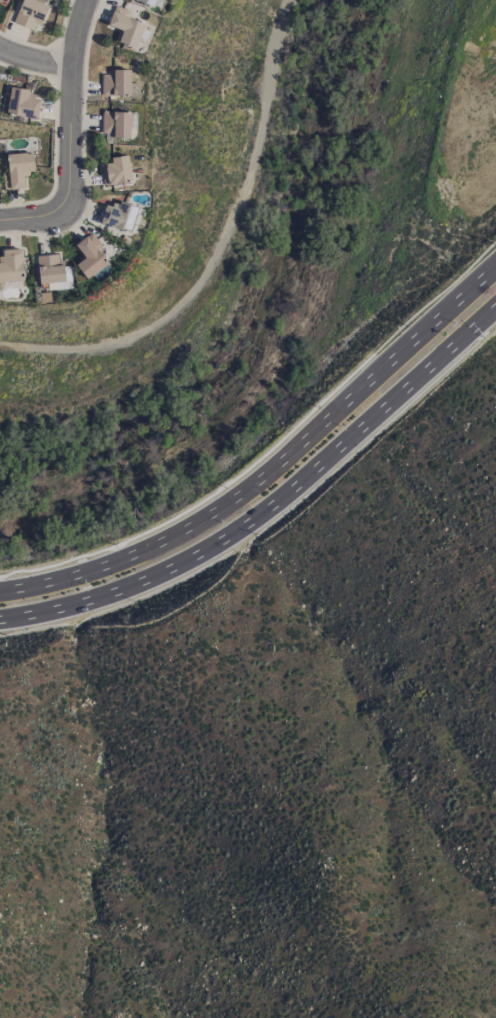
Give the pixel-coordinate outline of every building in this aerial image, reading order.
[(45,0),(22,0),(14,23),(37,31),(48,1),(45,0)] [(152,8),(156,0),(134,0),(152,8)] [(115,40),(136,48),(145,24),(127,17),(130,11),(115,6),(107,26),(119,30),(115,40)] [(130,96),(130,71),(102,71),(102,96),(130,96)] [(37,120),(42,95),(11,89),(6,114),(37,120)] [(102,137),(130,138),(130,113),(102,112),(102,137)] [(23,172),(34,172),(34,154),(7,154),(9,189),(24,189),(23,172)] [(132,181),(127,155),(110,158),(111,162),(101,164),(105,186),(132,181)] [(100,225),(132,232),(138,206),(119,202),(119,207),(105,204),(100,225)] [(108,264),(87,236),(75,245),(84,258),(75,264),(87,280),(108,264)] [(2,249),(3,259),(0,259),(0,282),(23,281),(23,249),(2,249)] [(37,255),(39,283),(64,282),(62,254),(37,255)]
